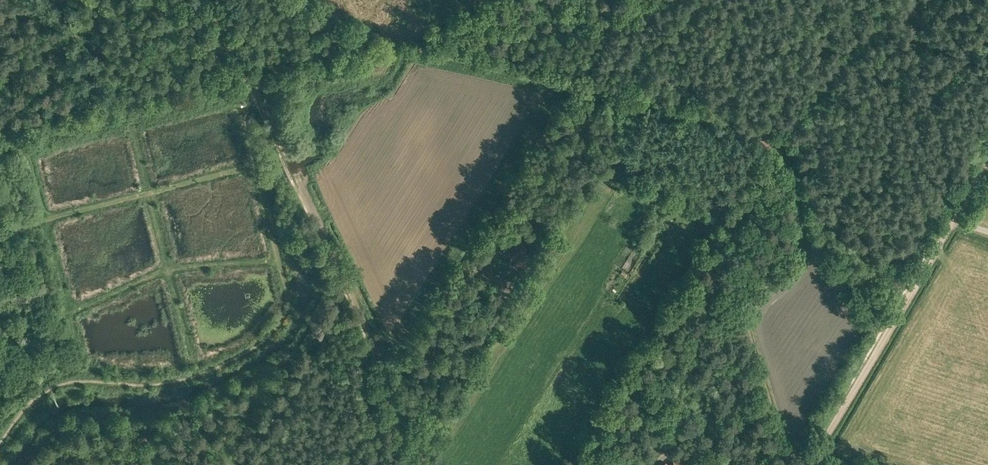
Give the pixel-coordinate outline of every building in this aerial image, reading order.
[(637,156),(643,145),(633,140),(628,150),(634,154),(637,156)] [(639,163),(630,159),(626,167),(635,171),(639,163)] [(611,163),(605,172),(611,175),(617,166),(611,163)] [(668,195),(663,202),(669,206),(674,199),(668,195)] [(712,212),(718,216),(723,209),(718,205),(712,212)] [(659,208),(652,219),(657,222),(664,211),(659,208)] [(501,231),(496,240),(503,245),(509,235),(501,231)] [(515,246),(508,253),(512,257),(509,260),(516,267),(526,258),(521,252),(522,251),(523,251),(526,248),(520,241),(516,244),(514,245),(515,246)]
